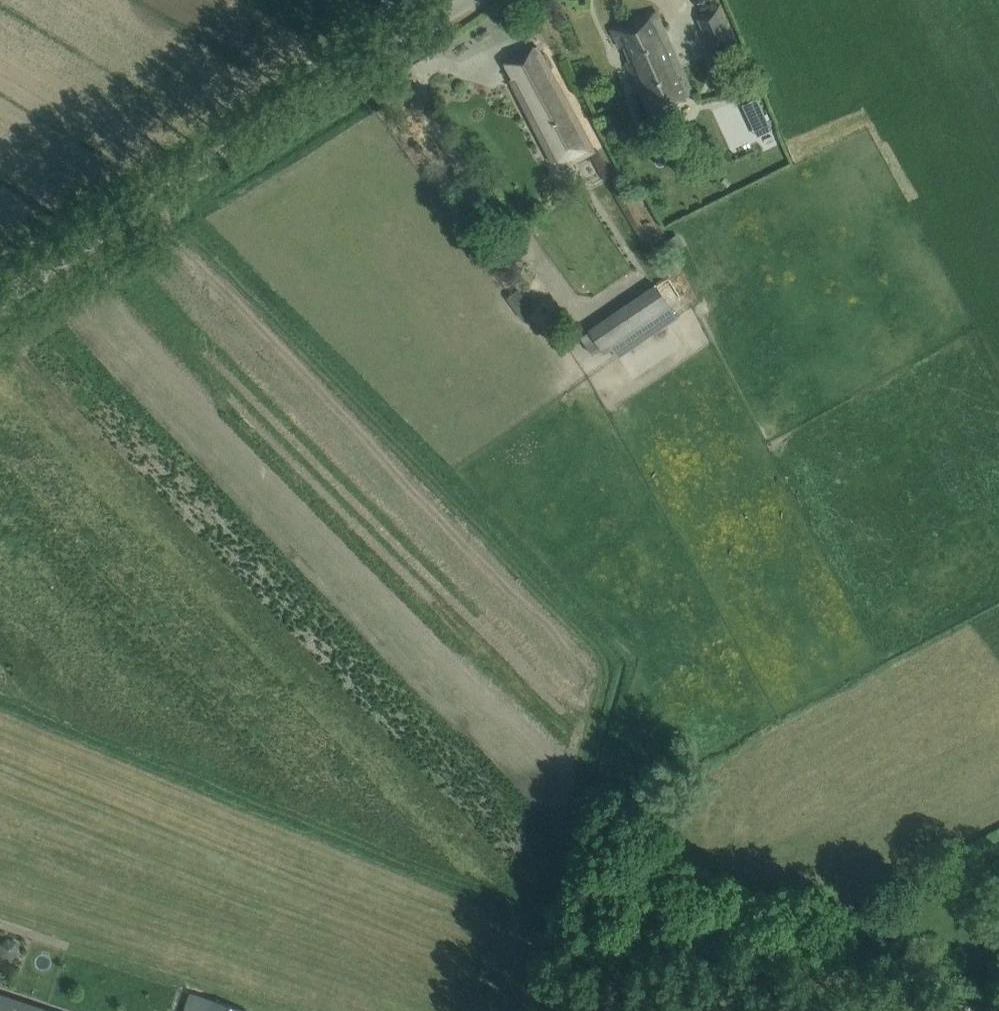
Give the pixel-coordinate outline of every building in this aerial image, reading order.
[(697,16),(711,49),(716,47),(718,52),(737,44),(721,6),(697,16)] [(692,91),(657,11),(612,30),(620,47),(623,46),(628,58),(626,61),(653,123),(676,113),(670,101),(692,91)] [(507,62),(505,64),(514,80),(510,82),(552,161),(569,152),(575,162),(596,151),(595,150),(538,46),(507,62)] [(656,285),(589,330),(590,331),(594,337),(599,343),(602,348),(605,353),(613,349),(633,335),(639,344),(652,335),(651,334),(646,326),(653,321),(658,330),(677,317),(656,285)] [(518,288),(508,296),(526,316),(536,308),(518,288)] [(190,993),(184,1010),(244,1010),(190,993)] [(0,994),(0,1010),(51,1010),(0,994)]
